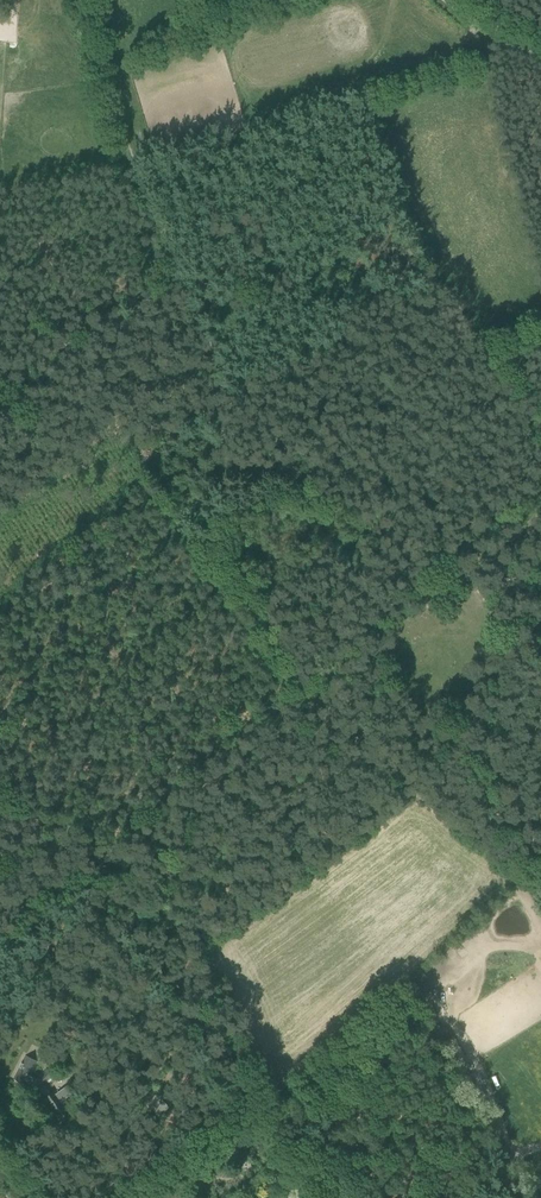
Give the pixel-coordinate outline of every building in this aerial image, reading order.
[(30,1076),(37,1062),(25,1055),(13,1079),(25,1086),(27,1082),(31,1084),(28,1088),(38,1097),(42,1092),(47,1097),(43,1100),(59,1121),(71,1112),(63,1101),(71,1095),(66,1087),(57,1093),(56,1091),(51,1094),(46,1088),(56,1077),(46,1068),(35,1080),(30,1076)] [(94,1110),(109,1099),(100,1088),(93,1093),(95,1095),(87,1100),(94,1110)]
